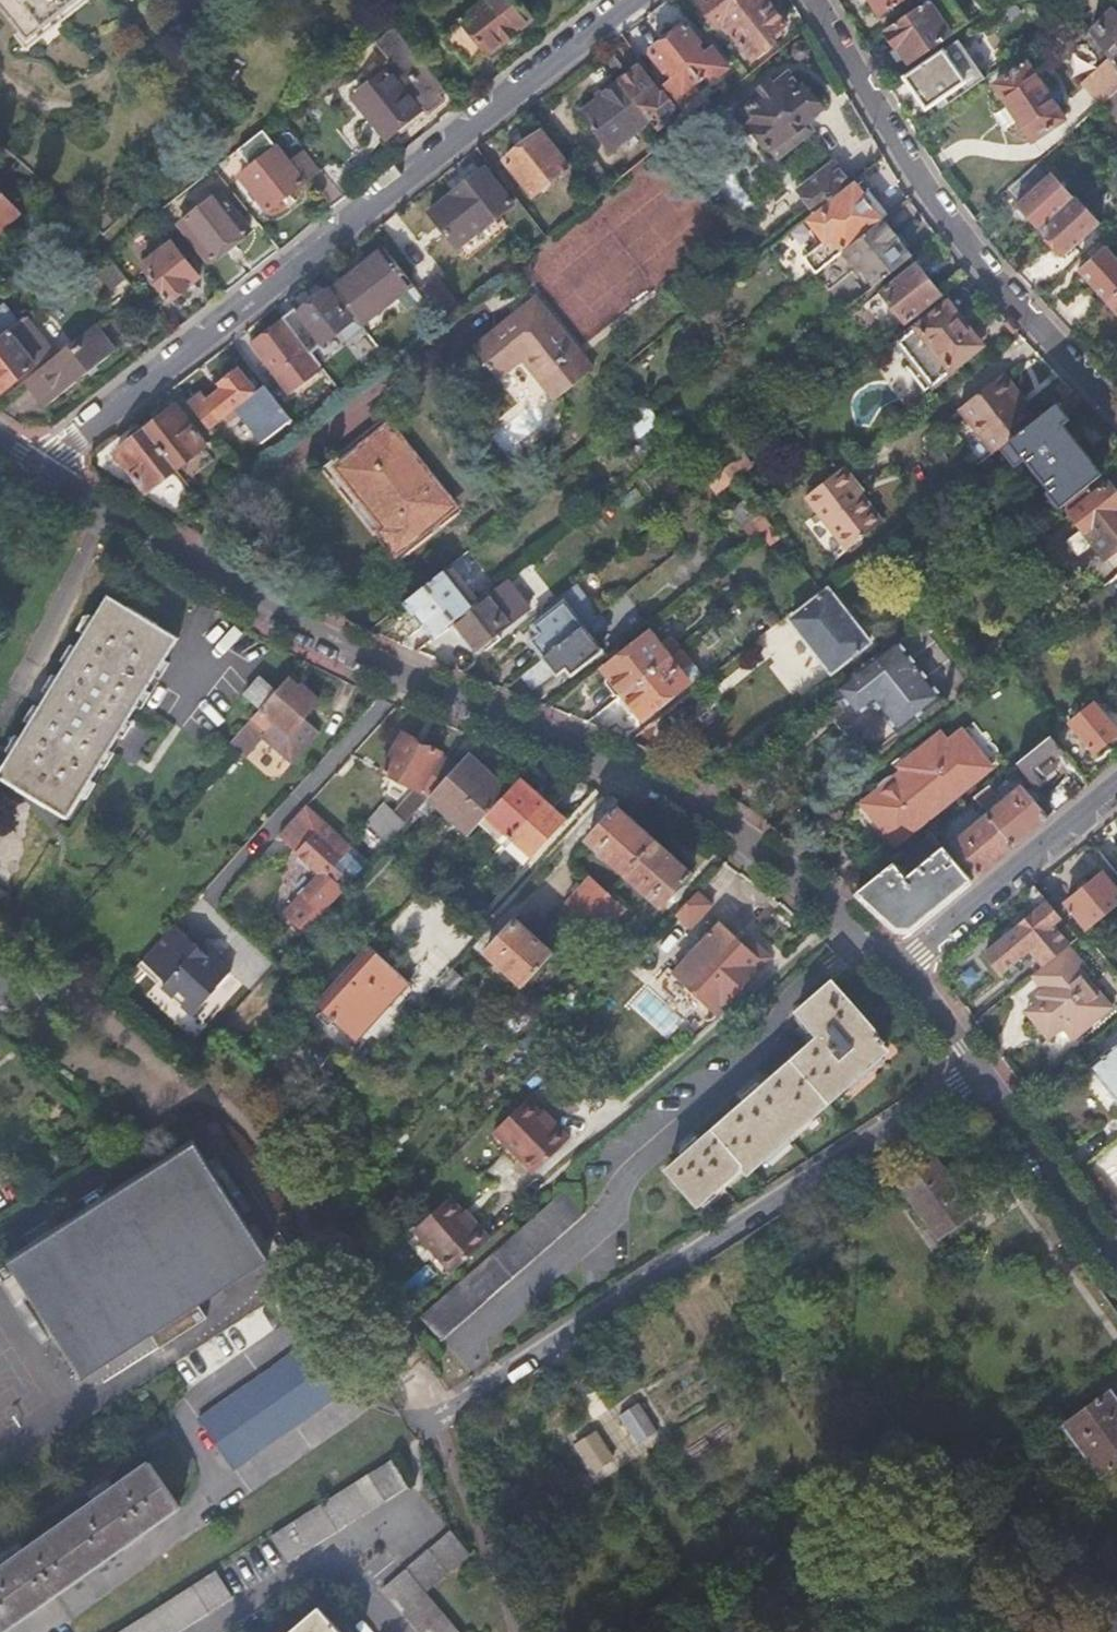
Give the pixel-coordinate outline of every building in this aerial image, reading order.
[(29,35),(73,0),(0,0),(29,35)] [(442,33),(467,66),(528,18),(513,0),(484,0),(442,33)] [(706,28),(713,22),(719,28),(722,26),(729,34),(731,32),(735,37),(756,21),(739,0),(702,0),(699,2),(697,0),(690,0),(686,3),(706,28)] [(756,21),(773,8),(769,4),(772,0),(739,0),(756,21)] [(900,0),(871,0),(880,13),(900,0)] [(928,2),(886,30),(908,63),(949,34),(928,2)] [(756,21),(735,37),(754,60),(776,43),(772,37),(787,26),(785,23),(788,18),(780,9),(777,12),(773,8),(756,21)] [(1116,67),(1116,13),(1113,9),(1091,31),(1116,67)] [(669,36),(703,80),(710,75),(714,79),(729,67),(714,49),(707,54),(700,46),(703,44),(686,23),(669,36)] [(670,71),(677,78),(669,85),(683,103),(699,91),(695,87),(703,80),(669,36),(650,51),(667,73),(670,71)] [(807,44),(799,45),(794,50),(793,56),(799,62),(807,62),(810,59),(811,54),(811,49),(807,44)] [(964,48),(953,55),(962,67),(972,59),(964,48)] [(946,50),(907,77),(928,109),(967,81),(946,50)] [(353,94),(384,136),(418,109),(417,107),(422,101),(409,86),(404,90),(382,62),(368,74),(372,80),(353,94)] [(1064,119),(1027,62),(996,81),(1033,139),(1064,119)] [(1086,88),(1100,105),(1116,90),(1116,75),(1110,66),(1086,88)] [(621,82),(651,120),(658,129),(673,118),(669,113),(678,105),(667,93),(661,98),(648,82),(638,69),(621,82)] [(730,77),(737,85),(746,78),(739,69),(730,77)] [(759,99),(736,118),(750,135),(754,132),(770,152),(772,151),(804,124),(822,110),(803,88),(801,90),(788,75),(782,81),(773,88),(768,82),(755,93),(759,99)] [(777,75),(768,82),(773,88),(782,81),(777,75)] [(654,77),(648,82),(661,98),(667,93),(654,77)] [(583,114),(612,151),(651,120),(621,82),(605,94),(606,95),(583,114)] [(1116,120),(1116,90),(1100,105),(1116,120)] [(804,124),(772,151),(778,159),(810,132),(804,124)] [(240,175),(267,210),(304,181),(263,129),(238,149),(251,167),(240,175)] [(667,140),(663,143),(678,162),(696,147),(681,129),(667,140)] [(543,131),(506,161),(534,195),(571,166),(543,131)] [(322,171),(343,197),(355,187),(334,162),(322,171)] [(491,162),(428,212),(458,249),(494,220),(520,199),(491,162)] [(801,191),(814,205),(809,209),(814,214),(849,186),(833,165),(801,191)] [(1006,192),(1040,228),(1071,198),(1049,175),(1045,176),(1035,165),(1006,192)] [(311,180),(331,206),(343,197),(322,171),(311,180)] [(853,191),(879,222),(885,217),(859,185),(853,191)] [(8,219),(17,210),(0,190),(0,226),(8,219)] [(221,191),(179,223),(208,260),(250,228),(221,191)] [(853,191),(813,224),(828,243),(806,261),(815,273),(879,222),(853,191)] [(1071,198),(1040,228),(1064,255),(1098,224),(1073,196),(1071,198)] [(34,205),(14,224),(25,236),(46,216),(34,205)] [(494,220),(458,249),(468,261),(504,233),(494,220)] [(879,222),(815,273),(829,289),(855,269),(858,272),(861,269),(875,285),(909,259),(879,222)] [(171,242),(141,266),(168,300),(198,276),(171,242)] [(1107,302),(1116,293),(1116,259),(1104,245),(1077,270),(1107,302)] [(386,248),(334,289),(361,325),(413,284),(386,248)] [(91,264),(121,303),(136,291),(106,252),(95,261),(91,264)] [(915,265),(879,294),(905,325),(916,317),(931,305),(942,297),(915,265)] [(329,289),(299,313),(296,309),(284,319),(305,345),(316,337),(321,343),(353,319),(329,289)] [(1116,313),(1116,293),(1107,302),(1116,313)] [(578,348),(537,295),(476,344),(496,370),(518,352),(554,396),(592,365),(578,348)] [(897,344),(915,364),(907,371),(923,390),(932,383),(933,384),(953,368),(952,367),(979,346),(978,342),(969,331),(948,304),(938,312),(931,305),(916,317),(922,324),(897,344)] [(0,337),(0,390),(18,376),(50,351),(23,318),(5,333),(0,337)] [(254,355),(258,360),(261,357),(291,395),(324,369),(306,347),(304,348),(303,347),(283,321),(252,345),(257,352),(254,355)] [(92,325),(24,380),(44,405),(113,351),(92,325)] [(975,325),(969,331),(978,342),(984,337),(975,325)] [(226,389),(208,404),(222,421),(236,410),(257,393),(239,371),(223,384),(226,389)] [(959,408),(994,453),(999,449),(1036,420),(1014,392),(1017,389),(1004,373),(959,408)] [(257,393),(236,410),(261,444),(292,419),(266,385),(257,393)] [(1050,409),(1062,424),(1069,418),(1057,403),(1050,409)] [(146,430),(177,468),(207,444),(177,406),(163,418),(158,416),(151,423),(152,426),(146,430)] [(638,414),(631,420),(642,433),(659,421),(648,406),(638,414)] [(1036,420),(999,449),(1014,467),(1024,459),(1050,491),(1047,493),(1059,509),(1065,503),(1088,485),(1100,476),(1102,474),(1062,424),(1050,409),(1036,420)] [(455,505),(384,419),(351,447),(356,453),(338,468),(386,525),(380,531),(398,552),(455,505)] [(117,454),(147,492),(177,468),(146,430),(142,434),(137,433),(130,439),(131,443),(117,454)] [(731,462),(724,468),(733,478),(750,465),(741,454),(731,462)] [(804,497),(846,550),(879,523),(851,486),(853,483),(841,467),(804,497)] [(724,468),(707,481),(715,492),(733,478),(724,468)] [(1100,476),(1088,485),(1095,494),(1107,484),(1100,476)] [(1088,485),(1065,503),(1072,512),(1070,513),(1105,558),(1116,548),(1116,493),(1109,483),(1107,484),(1095,494),(1088,485)] [(730,511),(745,529),(762,515),(761,513),(747,496),(730,511)] [(762,515),(745,529),(753,539),(770,525),(762,515)] [(518,578),(540,610),(556,599),(534,567),(518,578)] [(404,602),(432,637),(454,621),(476,603),(447,568),(404,602)] [(577,584),(536,615),(529,621),(537,632),(529,638),(543,656),(583,625),(600,612),(577,584)] [(870,643),(829,589),(791,619),(801,631),(799,633),(816,655),(819,653),(833,672),(870,643)] [(476,603),(454,621),(477,649),(517,617),(508,605),(500,612),(486,595),(476,603)] [(179,639),(108,598),(13,755),(0,747),(0,775),(1,775),(0,777),(0,779),(70,820),(179,639)] [(600,612),(583,625),(594,639),(610,625),(600,612)] [(766,619),(750,632),(756,639),(772,627),(766,619)] [(543,656),(520,675),(533,689),(554,671),(556,674),(564,667),(570,675),(602,650),(594,639),(583,625),(543,656)] [(650,632),(621,655),(612,662),(604,669),(609,676),(607,684),(612,690),(619,690),(623,693),(666,660),(669,657),(676,652),(680,649),(670,637),(660,644),(650,632)] [(872,703),(896,732),(942,695),(896,638),(841,682),(833,688),(856,715),(872,703)] [(616,648),(606,655),(612,662),(621,655),(616,648)] [(669,657),(666,660),(672,668),(676,665),(682,660),(676,652),(669,657)] [(666,660),(623,693),(626,696),(622,704),(629,712),(636,711),(642,718),(688,681),(676,665),(672,668),(666,660)] [(243,697),(260,712),(275,694),(259,680),(243,697)] [(260,712),(229,746),(245,759),(262,739),(293,766),(320,735),(304,721),(319,704),(300,688),(298,690),(287,681),(275,694),(260,712)] [(1095,751),(1116,734),(1116,730),(1094,700),(1070,720),(1095,751)] [(830,710),(777,751),(792,770),(798,764),(816,788),(855,757),(836,733),(844,727),(830,710)] [(897,842),(991,767),(962,731),(947,743),(940,736),(917,753),(917,761),(864,802),(897,842)] [(1051,735),(1017,762),(1033,782),(1055,765),(1051,760),(1063,750),(1051,735)] [(404,736),(384,771),(406,784),(389,811),(378,805),(366,827),(390,840),(417,810),(429,797),(420,792),(441,756),(404,736)] [(467,756),(429,797),(469,835),(488,815),(508,793),(467,756)] [(508,793),(488,815),(512,836),(544,802),(520,780),(508,793)] [(988,786),(975,796),(983,806),(996,795),(988,786)] [(989,814),(1015,845),(1048,817),(1026,789),(1023,786),(989,814)] [(544,802),(512,836),(534,857),(566,822),(544,802)] [(281,840),(313,871),(313,884),(283,917),(303,935),(342,893),(327,876),(351,848),(308,809),(281,840)] [(591,841),(626,873),(656,841),(621,810),(591,841)] [(954,842),(981,873),(1015,845),(989,814),(954,842)] [(926,836),(937,850),(943,844),(932,831),(926,836)] [(626,873),(663,906),(693,874),(656,841),(626,873)] [(937,850),(907,874),(895,861),(858,891),(896,929),(913,929),(973,880),(943,844),(937,850)] [(1066,902),(1088,929),(1116,906),(1116,902),(1113,897),(1116,893),(1116,888),(1103,871),(1066,902)] [(593,878),(557,917),(573,932),(577,928),(609,893),(593,878)] [(1063,917),(1036,885),(1027,893),(1041,909),(987,953),(1003,972),(1031,949),(1045,965),(1069,946),(1070,944),(1054,924),(1063,917)] [(626,909),(609,893),(577,928),(582,931),(591,922),(603,934),(626,909)] [(700,893),(677,916),(692,930),(714,907),(700,893)] [(487,953),(523,987),(552,954),(516,921),(487,953)] [(720,924),(673,973),(693,992),(683,1003),(707,1024),(769,959),(755,944),(749,950),(720,924)] [(144,960),(159,974),(154,980),(194,1015),(234,971),(210,949),(205,953),(198,947),(176,926),(144,960)] [(203,942),(198,947),(205,953),(210,949),(203,942)] [(369,944),(311,1006),(352,1044),(409,984),(369,944)] [(1045,989),(1039,995),(1042,998),(1046,1003),(1031,1016),(1049,1038),(1066,1022),(1078,1035),(1112,1007),(1076,964),(1081,960),(1069,946),(1045,965),(1035,973),(1033,975),(1045,989)] [(139,966),(154,980),(159,974),(144,960),(139,966)] [(450,968),(427,993),(438,1003),(462,979),(450,968)] [(819,1037),(668,1170),(698,1204),(743,1166),(749,1172),(887,1052),(881,1045),(884,1042),(832,983),(798,1013),(819,1037)] [(665,1035),(680,1017),(648,990),(633,1008),(665,1035)] [(1091,1066),(1116,1099),(1116,1043),(1091,1066)] [(511,1074),(534,1060),(526,1047),(503,1060),(511,1074)] [(541,1177),(577,1139),(530,1096),(494,1134),(541,1177)] [(8,1289),(207,1163),(196,1145),(9,1262),(17,1275),(4,1283),(8,1289)] [(970,1210),(935,1161),(900,1186),(936,1235),(970,1210)] [(239,1213),(207,1163),(8,1289),(39,1340),(239,1213)] [(567,1192),(423,1317),(443,1339),(586,1214),(567,1192)] [(448,1200),(414,1230),(451,1273),(489,1240),(470,1219),(467,1222),(448,1200)] [(262,1249),(239,1213),(39,1340),(42,1345),(55,1337),(83,1380),(152,1336),(160,1348),(208,1318),(201,1306),(270,1262),(272,1264),(283,1257),(274,1242),(262,1249)] [(323,1334),(201,1421),(234,1470),(358,1384),(323,1334)] [(1111,1393),(1066,1426),(1104,1478),(1116,1469),(1116,1401),(1111,1393)] [(637,1403),(619,1415),(638,1444),(656,1432),(637,1403)] [(594,1432),(575,1444),(593,1472),(612,1460),(594,1432)] [(392,1456),(271,1531),(287,1556),(408,1481),(392,1456)] [(0,1569),(0,1631),(4,1631),(180,1508),(149,1463),(0,1569)] [(450,1528),(442,1535),(462,1559),(471,1551),(450,1528)] [(442,1535),(382,1585),(421,1631),(460,1631),(425,1589),(462,1559),(442,1535)] [(113,1631),(170,1631),(232,1593),(216,1568),(113,1631)] [(286,1631),(343,1631),(319,1604),(286,1631)]
